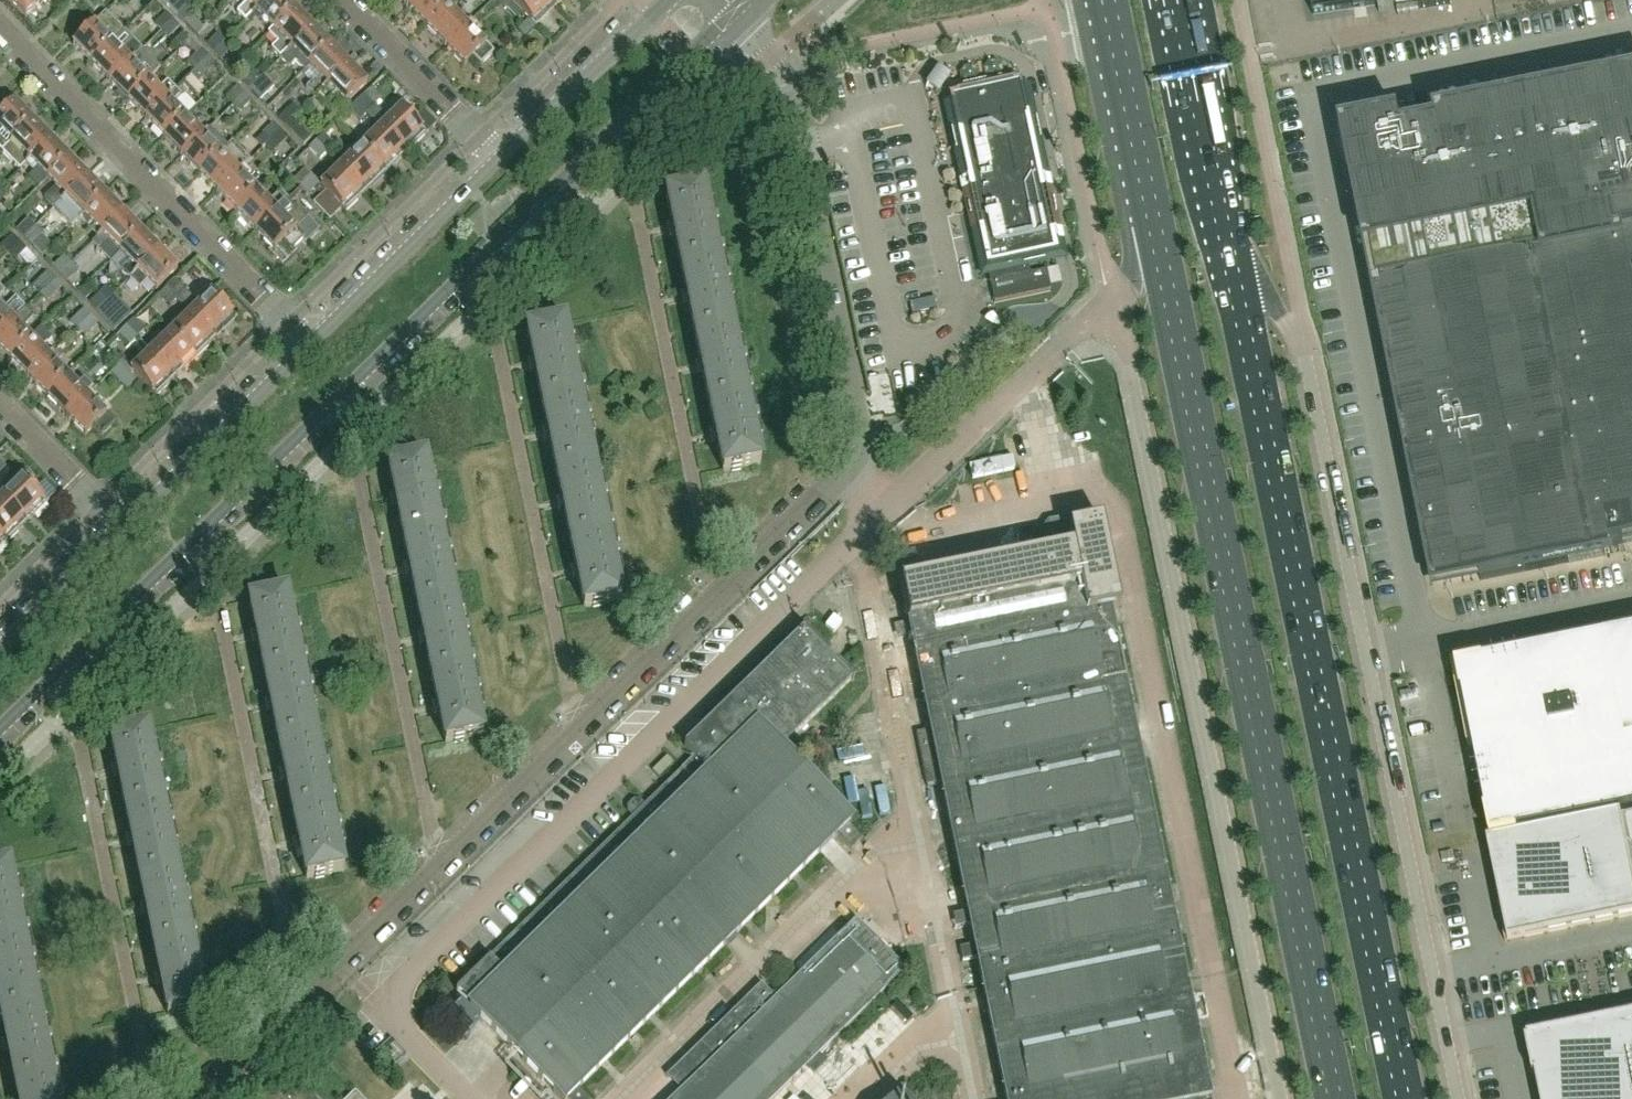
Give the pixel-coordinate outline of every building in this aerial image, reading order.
[(44,0),(8,0),(25,18),(44,0)] [(84,2),(94,12),(100,6),(95,0),(85,0),(84,2)] [(188,6),(183,0),(180,0),(171,9),(178,16),(188,6)] [(268,0),(244,0),(247,4),(237,14),(245,22),(256,12),(268,0)] [(295,10),(286,0),(268,0),(256,12),(273,30),(274,31),(295,10)] [(419,0),(399,0),(409,10),(419,0)] [(449,7),(442,0),(419,0),(409,10),(427,29),(449,7)] [(511,1),(510,0),(497,0),(506,10),(506,9),(516,19),(523,12),(511,1)] [(557,7),(550,0),(513,0),(511,1),(523,12),(537,27),(557,7)] [(184,23),(195,12),(188,6),(178,16),(184,23)] [(446,47),(467,26),(449,7),(427,29),(446,47)] [(281,60),(313,28),(295,10),(274,31),(273,30),(268,35),(279,46),(273,52),(281,60)] [(92,65),(113,44),(124,33),(105,14),(73,46),(92,65)] [(161,32),(173,21),(166,14),(155,25),(161,32)] [(168,39),(180,28),(173,21),(161,32),(168,39)] [(494,53),(467,26),(446,47),(464,66),(473,58),(481,66),(494,53)] [(305,73),(331,47),(313,28),(281,60),(289,69),(296,63),(305,73)] [(225,42),(218,34),(206,45),(214,53),(224,43),(225,42)] [(110,84),(131,62),(143,51),(134,41),(122,53),(113,44),(92,65),(110,84)] [(221,60),(231,50),(224,43),(214,53),(221,60)] [(316,98),(349,66),(331,47),(305,73),(314,82),(306,89),(315,99),(316,98)] [(194,72),(209,58),(203,51),(188,65),(194,72)] [(198,82),(216,64),(209,58),(194,72),(191,75),(198,82)] [(128,102),(150,81),(131,62),(110,84),(128,102)] [(346,106),(368,85),(349,66),(316,98),(324,106),(336,95),(346,106)] [(938,71),(926,87),(937,96),(949,80),(938,71)] [(260,80),(254,73),(243,83),(250,90),(260,80)] [(261,101),(275,87),(264,76),(260,80),(250,90),(261,101)] [(1340,129),(1345,156),(1352,155),(1353,163),(1346,164),(1353,198),(1360,197),(1362,206),(1355,207),(1359,224),(1365,223),(1370,249),(1364,250),(1367,268),(1374,266),(1379,292),(1372,294),(1376,311),(1383,310),(1390,344),(1383,346),(1388,372),(1395,370),(1403,414),(1397,415),(1407,467),(1414,465),(1419,491),(1412,493),(1424,553),(1431,552),(1437,580),(1479,572),(1481,581),(1606,556),(1604,547),(1631,542),(1631,78),(1434,118),(1436,126),(1402,133),(1399,117),(1340,129)] [(146,121),(176,92),(167,83),(159,91),(150,81),(128,102),(146,121)] [(1027,260),(1057,253),(1020,81),(949,96),(968,180),(962,181),(969,212),(974,211),(994,304),(1051,292),(1049,287),(1046,272),(1030,275),(1027,260)] [(234,106),(245,94),(239,87),(227,99),(234,106)] [(165,140),(186,118),(197,108),(184,96),(182,98),(176,92),(146,121),(165,140)] [(240,113),(252,101),(245,94),(234,106),(240,113)] [(426,134),(414,121),(418,117),(405,105),(388,121),(363,96),(356,103),(367,114),(381,128),(406,154),(426,134)] [(32,121),(13,102),(0,116),(0,149),(2,151),(32,121)] [(367,114),(356,103),(350,110),(360,121),(367,114)] [(286,127),(296,116),(290,110),(279,120),(286,127)] [(311,138),(300,127),(303,123),(296,116),(286,127),(304,145),(311,138)] [(205,137),(208,134),(201,127),(198,130),(186,118),(165,140),(183,158),(205,137)] [(20,170),(29,161),(50,140),(32,121),(2,151),(20,170)] [(270,142),(281,131),(275,124),(263,135),(270,142)] [(406,154),(381,128),(361,148),(386,173),(406,154)] [(211,131),(208,134),(205,137),(183,158),(201,177),(223,156),(222,155),(228,149),(211,131)] [(276,149),(288,138),(281,131),(270,142),(276,149)] [(335,146),(324,135),(317,141),(328,153),(335,146)] [(47,179),(68,158),(50,140),(29,161),(47,179)] [(328,153),(317,141),(310,148),(321,159),(328,153)] [(249,163),(232,145),(228,149),(222,155),(223,156),(201,177),(219,195),(241,174),(239,172),(249,163)] [(386,173),(361,148),(341,167),(366,192),(386,173)] [(54,209),(65,198),(86,177),(68,158),(47,179),(55,188),(44,199),(54,209)] [(346,212),(366,192),(341,167),(321,186),(346,212)] [(301,189),(312,178),(305,170),(294,181),(301,189)] [(238,214),(259,193),(241,174),(219,195),(238,214)] [(83,216),(104,195),(86,177),(65,198),(83,216)] [(307,196),(319,185),(312,178),(301,189),(307,196)] [(718,256),(703,186),(665,194),(680,264),(718,256)] [(278,211),(288,201),(280,192),(269,203),(259,193),(238,214),(256,233),(278,211)] [(101,235),(123,214),(104,195),(83,216),(101,235)] [(288,201),(278,211),(256,233),(275,252),(283,243),(291,251),(304,239),(296,231),(307,220),(288,201)] [(119,253),(141,232),(123,214),(101,235),(92,244),(100,251),(109,243),(119,253)] [(23,239),(34,228),(28,221),(17,232),(23,239)] [(30,246),(41,235),(34,228),(23,239),(30,246)] [(129,280),(159,251),(141,232),(119,253),(129,264),(121,272),(129,280)] [(8,254),(19,244),(12,237),(2,247),(8,254)] [(15,261),(25,251),(19,244),(8,254),(15,261)] [(156,291),(177,270),(159,251),(129,280),(140,290),(148,282),(156,291)] [(732,325),(718,256),(680,264),(694,333),(732,325)] [(60,276),(71,265),(64,258),(53,269),(60,276)] [(67,283),(77,272),(71,265),(60,276),(67,283)] [(10,278),(2,267),(0,268),(0,285),(10,278)] [(1061,285),(1058,268),(1046,271),(1046,272),(1049,287),(1061,285)] [(44,291),(55,281),(48,274),(33,289),(40,295),(44,291)] [(237,320),(224,307),(228,303),(215,290),(200,305),(176,280),(167,289),(178,300),(191,313),(216,340),(237,320)] [(51,298),(61,287),(55,281),(44,291),(51,298)] [(178,300),(167,289),(160,295),(171,306),(178,300)] [(103,319),(121,301),(114,294),(107,301),(96,312),(103,319)] [(96,312),(107,301),(100,295),(89,306),(96,312)] [(26,311),(16,300),(4,311),(0,307),(0,336),(26,311)] [(77,330),(91,316),(84,308),(70,322),(77,330)] [(43,331),(41,328),(30,338),(23,331),(34,319),(26,311),(0,336),(0,350),(11,362),(43,331)] [(216,340),(191,313),(171,333),(197,359),(216,340)] [(99,324),(91,316),(77,330),(85,338),(99,324)] [(146,331),(135,320),(127,327),(138,338),(146,331)] [(566,327),(565,323),(527,331),(542,401),(579,393),(566,327)] [(746,395),(732,325),(694,333),(708,402),(746,395)] [(138,338),(127,327),(120,334),(131,345),(138,338)] [(30,380),(55,355),(45,345),(52,339),(43,331),(11,362),(30,380)] [(197,359),(171,333),(152,352),(177,378),(197,359)] [(123,363),(113,352),(105,359),(116,370),(123,363)] [(177,378),(152,352),(131,371),(133,374),(157,397),(177,378)] [(48,399),(69,378),(56,364),(60,360),(55,355),(30,380),(48,399)] [(126,381),(133,374),(131,371),(123,363),(116,370),(126,381)] [(66,418),(88,397),(93,392),(84,383),(79,388),(69,378),(48,399),(66,418)] [(594,462),(579,393),(542,401),(556,470),(594,462)] [(757,451),(746,395),(708,402),(721,472),(760,465),(757,451)] [(114,424),(96,405),(88,397),(66,418),(85,437),(93,428),(101,436),(114,424)] [(427,462),(426,458),(388,466),(402,536),(440,528),(427,462)] [(608,531),(594,462),(556,470),(570,539),(608,531)] [(47,505),(34,492),(38,488),(26,475),(1,498),(27,525),(47,505)] [(1,498),(0,500),(0,537),(7,544),(27,525),(1,498)] [(900,584),(968,914),(953,917),(956,930),(971,927),(975,946),(959,949),(962,962),(978,959),(1007,1098),(1211,1098),(1109,611),(1119,609),(1119,608),(1117,608),(1099,525),(1102,524),(1102,523),(1069,530),(1067,523),(1050,526),(1043,538),(1047,556),(963,573),(962,569),(952,571),(953,575),(901,586),(901,583),(900,584)] [(448,568),(440,528),(402,536),(417,605),(455,597),(448,568)] [(622,601),(608,531),(570,539),(584,609),(622,601)] [(288,598),(287,594),(249,602),(264,671),(301,663),(288,598)] [(458,617),(455,597),(417,605),(431,675),(469,667),(458,617)] [(792,883),(799,875),(838,838),(852,852),(863,842),(849,827),(852,824),(781,752),(852,683),(854,684),(855,683),(837,665),(834,668),(827,660),(830,657),(803,629),(801,630),(804,633),(803,634),(808,639),(798,649),(793,644),(712,723),(709,727),(688,747),(686,749),(685,748),(684,749),(695,760),(685,771),(596,857),(592,862),(570,883),(548,904),(544,908),(541,911),(456,994),(457,995),(459,994),(472,1007),(470,1008),(475,1014),(479,1017),(483,1022),(492,1031),(510,1049),(559,1098),(587,1098),(579,1091),(680,992),(698,976),(704,969),(792,883)] [(1457,670),(1491,841),(1631,813),(1631,744),(1627,745),(1606,641),(1457,670)] [(303,669),(301,663),(264,671),(278,740),(316,732),(303,669)] [(483,737),(469,667),(431,675),(445,745),(483,737)] [(149,735),(148,729),(110,737),(124,807),(162,799),(149,735)] [(331,802),(316,732),(278,740),(292,810),(331,802)] [(177,868),(162,799),(124,807),(139,876),(177,868)] [(345,871),(331,802),(292,810),(307,879),(345,871)] [(1621,817),(1631,871),(1631,814),(1621,817)] [(1621,817),(1488,844),(1501,907),(1498,908),(1505,942),(1508,942),(1508,945),(1631,919),(1631,871),(1621,817)] [(10,866),(0,868),(0,941),(24,936),(11,871),(10,866)] [(191,938),(177,868),(139,876),(153,946),(191,938)] [(884,953),(875,944),(855,923),(776,1001),(761,986),(745,1002),(667,1079),(682,1094),(677,1098),(774,1098),(903,972),(884,953)] [(24,936),(0,941),(0,1012),(0,1013),(38,1005),(24,936)] [(206,1007),(191,938),(153,946),(167,1015),(206,1007)] [(874,1056),(917,1014),(902,999),(859,1041),(874,1056)] [(53,1074),(38,1005),(0,1013),(14,1082),(53,1074)] [(1528,1040),(1529,1043),(1526,1043),(1533,1078),(1536,1077),(1540,1098),(1631,1098),(1631,1018),(1528,1040)] [(834,1096),(860,1070),(857,1067),(867,1058),(852,1043),(842,1052),(839,1049),(813,1075),(819,1081),(812,1087),(807,1083),(790,1098),(831,1098),(834,1096)] [(284,1065),(252,1096),(254,1098),(317,1098),(284,1065)] [(53,1074),(14,1082),(18,1098),(58,1098),(53,1074)]
